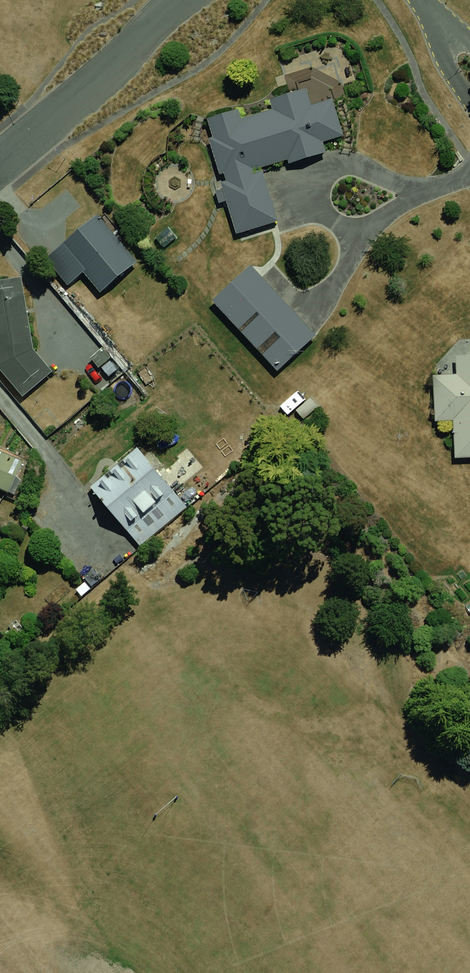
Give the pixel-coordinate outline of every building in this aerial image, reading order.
[(287,104),(206,123),(234,233),(273,224),(261,175),(329,158),(325,143),(341,139),(331,100),(313,104),(309,88),(285,94),(287,104)] [(82,218),(57,236),(82,270),(107,252),(82,218)] [(249,264),(212,301),(279,369),(316,333),(249,264)] [(13,396),(49,369),(23,334),(19,279),(0,280),(0,378),(13,396)] [(469,454),(469,353),(459,354),(460,370),(430,372),(432,421),(454,420),(456,454),(469,454)] [(144,442),(90,487),(126,528),(180,485),(144,442)] [(9,490),(20,463),(0,456),(0,486),(9,490)]
